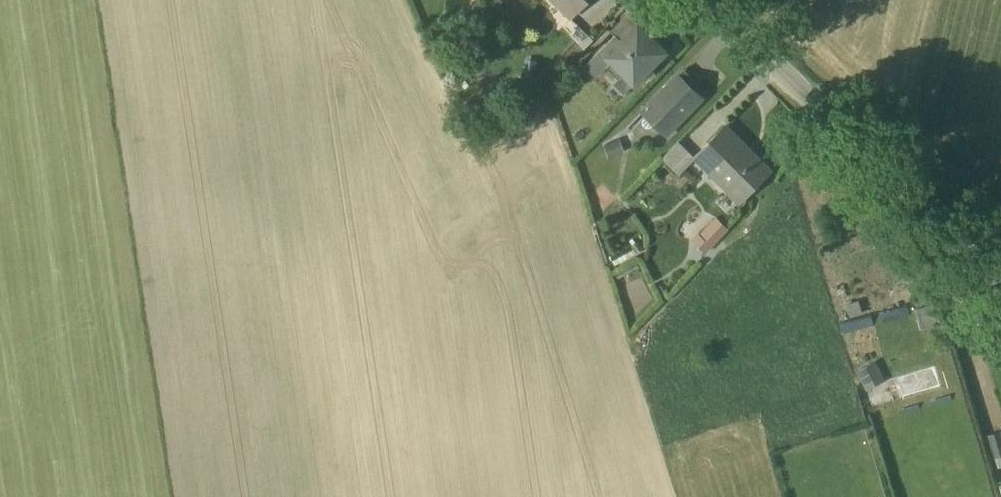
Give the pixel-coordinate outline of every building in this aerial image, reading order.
[(568,20),(587,0),(548,0),(568,20)] [(583,67),(594,78),(606,67),(618,79),(612,84),(621,93),(663,53),(626,15),(609,32),(614,36),(583,67)] [(535,62),(524,60),(521,78),(532,80),(535,62)] [(664,137),(701,99),(691,89),(696,83),(682,70),(666,86),(639,114),(644,119),(641,123),(641,125),(644,128),(648,129),(649,127),(651,125),(664,137)] [(737,204),(769,172),(723,127),(694,156),(680,143),(663,160),(677,174),(691,160),(737,204)] [(728,229),(714,216),(698,234),(696,232),(689,240),(704,254),(728,229)] [(845,305),(849,318),(861,315),(857,301),(845,305)] [(939,323),(933,305),(913,311),(919,329),(939,323)] [(870,317),(839,325),(842,336),(873,328),(870,317)] [(884,381),(874,362),(855,373),(865,392),(884,381)]
